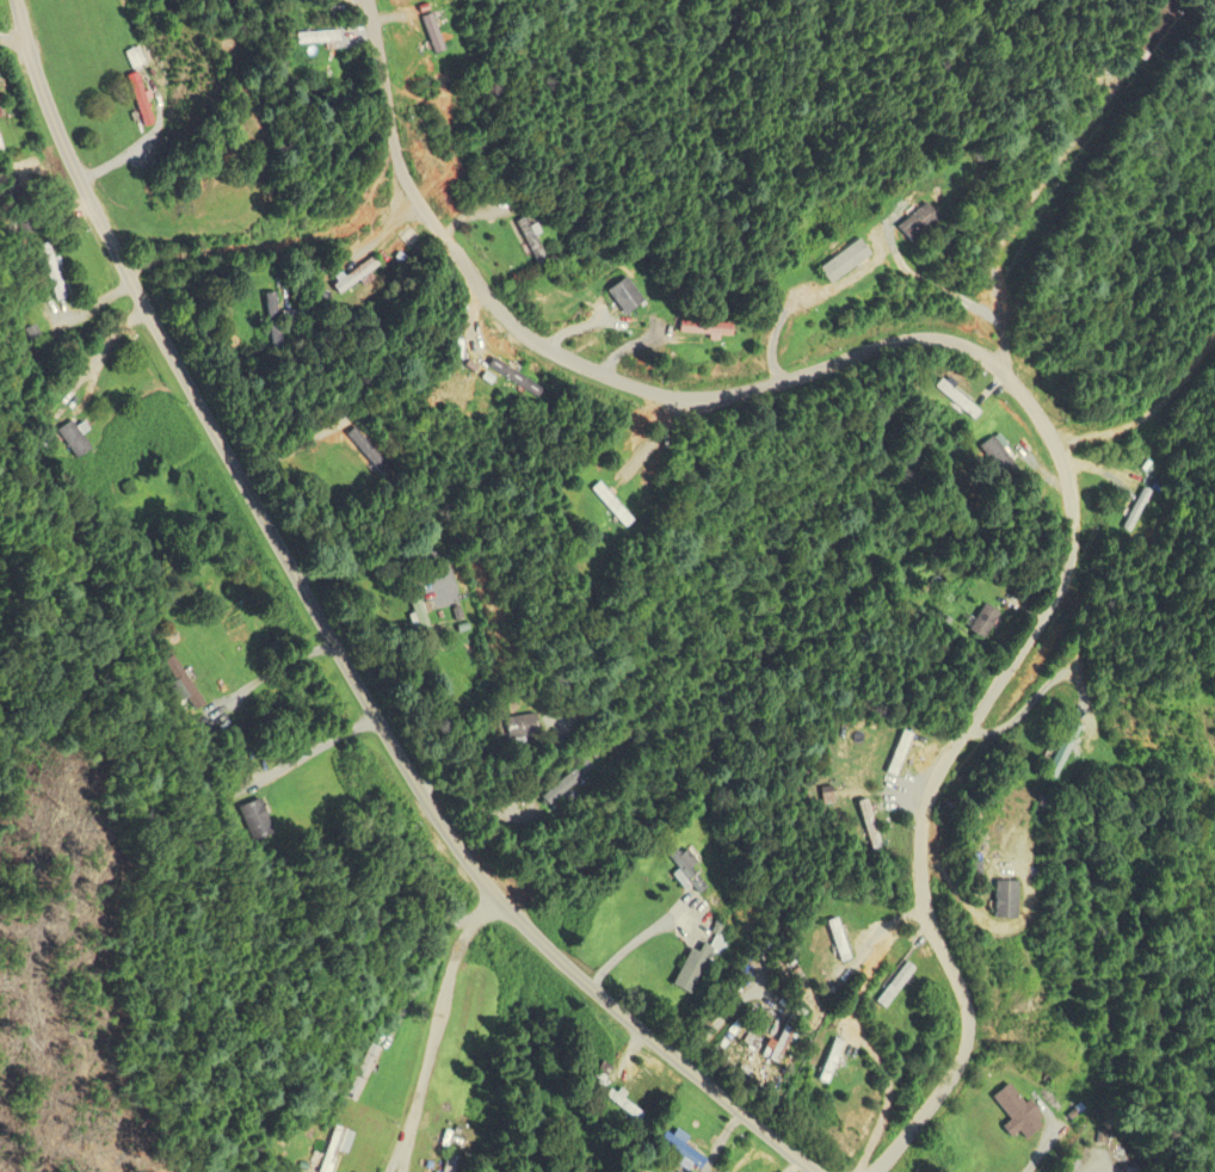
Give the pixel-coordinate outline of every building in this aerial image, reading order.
[(426,19),(441,56),(452,51),(438,15),(426,19)] [(304,33),(305,44),(347,43),(347,32),(304,33)] [(132,85),(141,128),(152,126),(143,83),(132,85)] [(0,116),(0,154),(10,151),(0,116)] [(9,181),(22,237),(37,233),(24,178),(9,181)] [(904,228),(920,247),(950,221),(934,202),(904,228)] [(522,224),(544,268),(554,263),(532,219),(522,224)] [(418,249),(426,239),(416,232),(408,241),(418,249)] [(826,270),(839,287),(880,256),(867,239),(826,270)] [(40,247),(56,302),(68,299),(52,244),(40,247)] [(350,296),(388,269),(378,255),(340,282),(350,296)] [(633,317),(651,304),(632,277),(614,291),(633,317)] [(271,295),(277,347),(288,346),(282,293),(271,295)] [(309,327),(306,311),(289,314),(292,331),(309,327)] [(689,337),(743,338),(744,324),(689,323),(689,337)] [(990,415),(955,380),(948,387),(982,423),(990,415)] [(101,446),(80,419),(64,431),(86,458),(101,446)] [(1021,468),(1006,438),(989,447),(1004,477),(1021,468)] [(649,523),(608,485),(601,494),(641,531),(649,523)] [(974,630),(990,640),(1007,614),(992,603),(974,630)] [(168,661),(178,683),(175,685),(184,702),(201,693),(182,654),(168,661)] [(515,721),(518,742),(551,738),(548,716),(515,721)] [(917,736),(906,732),(891,775),(902,778),(917,736)] [(548,799),(556,809),(593,775),(584,765),(548,799)] [(239,807),(249,842),(276,834),(265,799),(239,807)] [(865,805),(879,853),(889,850),(874,802),(865,805)] [(1003,917),(1028,917),(1028,879),(1003,879),(1003,917)] [(833,922),(846,962),(857,959),(844,918),(833,922)] [(695,949),(676,985),(694,995),(712,962),(717,965),(736,931),(723,924),(706,955),(695,949)] [(919,967),(909,961),(884,1004),(894,1009),(919,967)] [(831,1076),(854,1086),(866,1056),(844,1047),(831,1076)] [(1019,1137),(1047,1114),(1036,1102),(1032,1105),(1014,1084),(998,1098),(1017,1121),(1010,1127),(1019,1137)] [(648,1114),(621,1095),(616,1101),(643,1121),(648,1114)] [(353,1130),(342,1126),(327,1171),(340,1171),(353,1130)] [(705,1168),(710,1159),(686,1144),(689,1139),(671,1129),(663,1144),(705,1168)] [(467,1157),(454,1153),(449,1171),(463,1171),(467,1157)]
